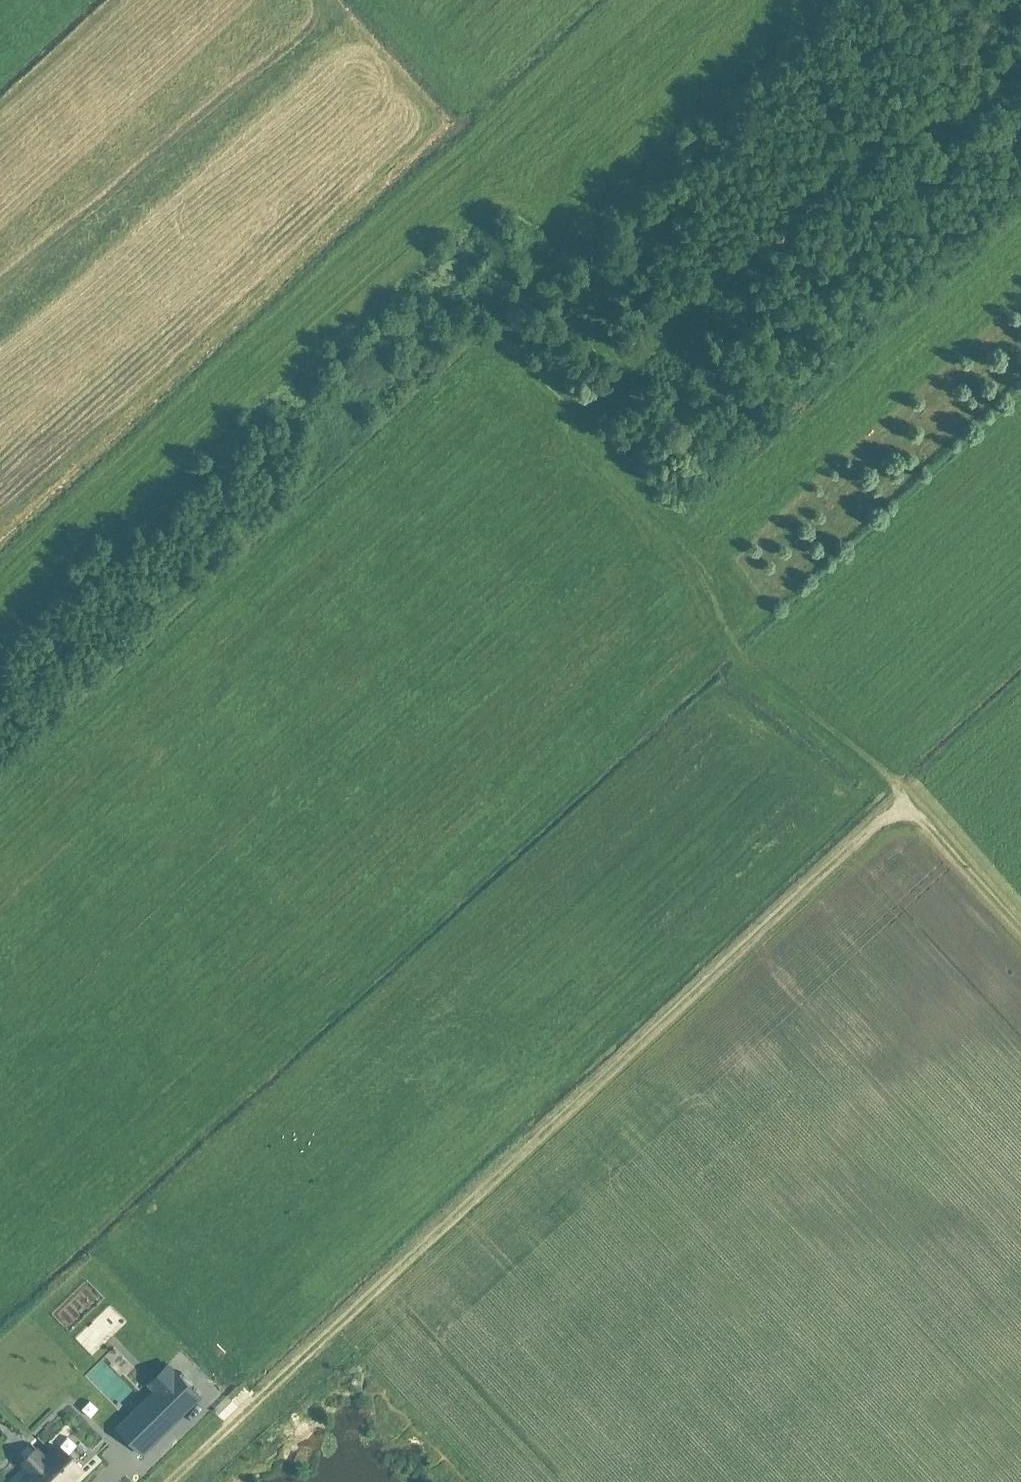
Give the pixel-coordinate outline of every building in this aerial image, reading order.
[(149,1401),(121,1429),(131,1439),(141,1450),(170,1422),(198,1394),(188,1384),(178,1373),(149,1401)] [(122,1388),(131,1406),(155,1394),(146,1376),(122,1388)] [(19,1481),(20,1481),(66,1481),(80,1468),(69,1456),(57,1444),(38,1463),(19,1481)]
